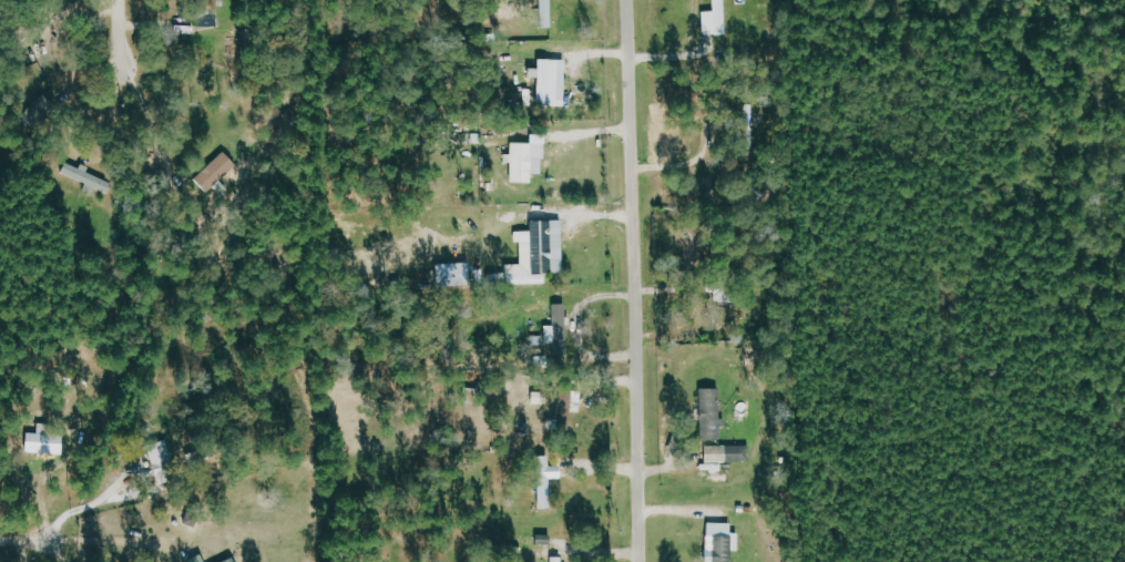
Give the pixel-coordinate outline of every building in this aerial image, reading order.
[(556,10),(556,0),(542,0),(542,10),(556,10)] [(202,28),(220,27),(220,10),(202,10),(202,28)] [(562,107),(563,61),(543,60),(542,106),(562,107)] [(536,184),(536,174),(547,174),(548,144),(514,143),(514,154),(508,154),(507,163),(515,163),(514,183),(536,184)] [(223,153),(197,180),(212,194),(238,167),(223,153)] [(118,184),(70,164),(66,174),(113,194),(118,184)] [(566,221),(535,222),(536,232),(519,232),(519,243),(524,243),(525,265),(510,265),(511,285),(550,284),(550,273),(567,273),(566,221)] [(442,287),(478,286),(477,263),(441,265),(442,287)] [(554,305),(555,326),(549,326),(549,344),(559,344),(559,355),(570,355),(569,304),(554,305)] [(725,389),(706,389),(705,440),(725,440),(725,389)] [(584,413),(585,390),(558,390),(557,429),(574,429),(575,413),(584,413)] [(68,434),(58,434),(58,425),(41,424),(41,434),(31,434),(30,454),(67,455),(68,434)] [(710,463),(755,462),(755,445),(710,447),(710,463)] [(162,485),(181,481),(173,448),(155,453),(162,485)]
